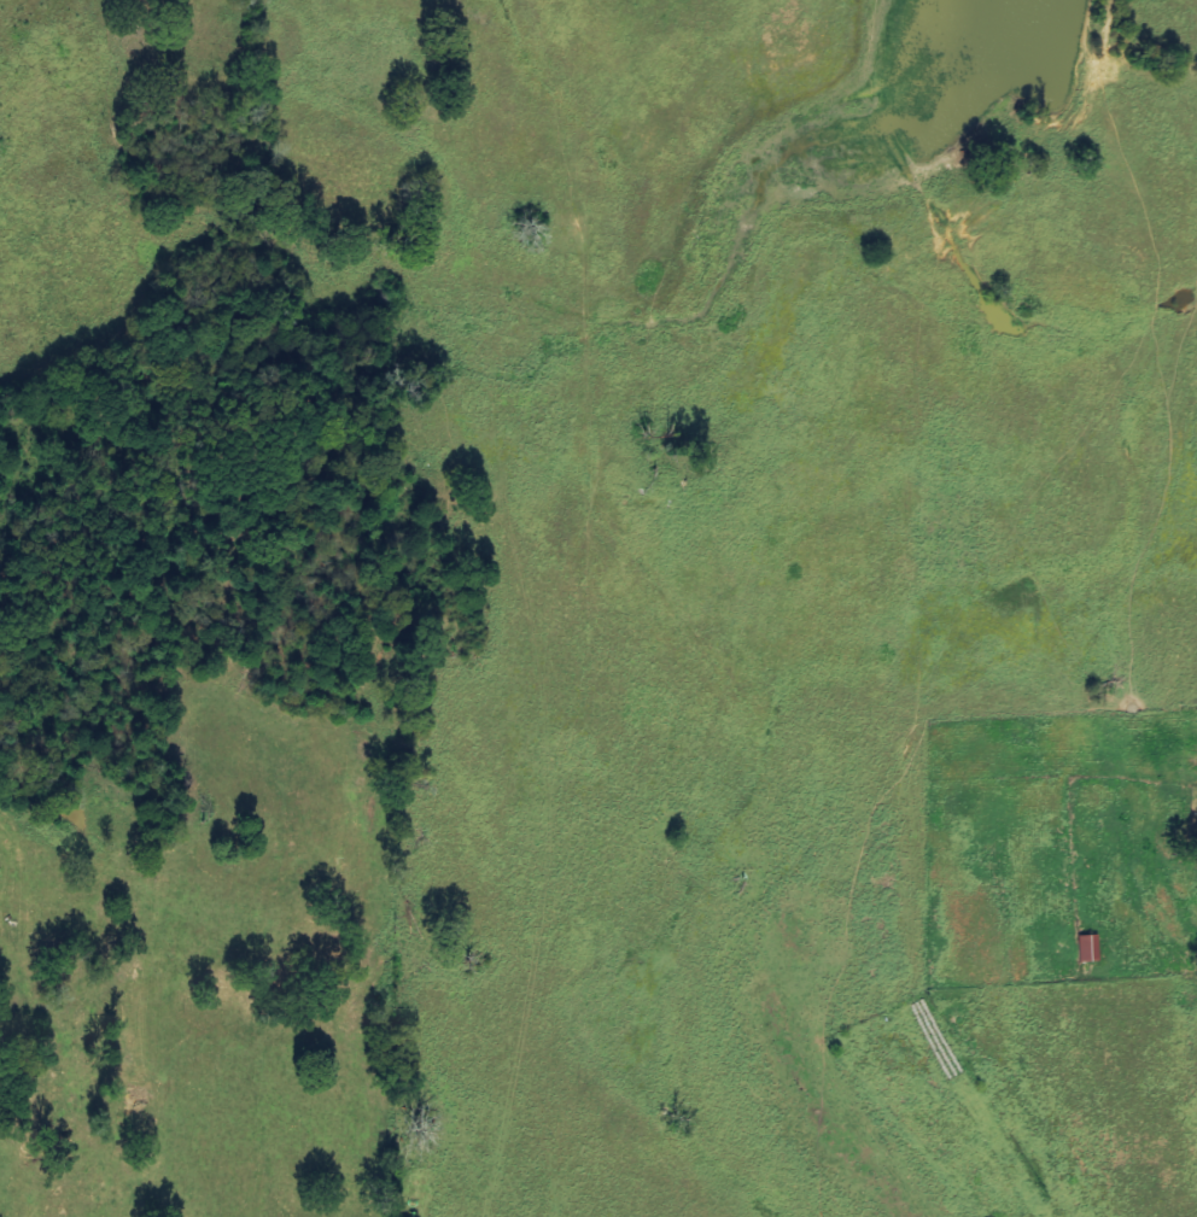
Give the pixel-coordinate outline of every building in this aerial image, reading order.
[(1077,938),(1080,964),(1099,962),(1096,936),(1077,938)]
